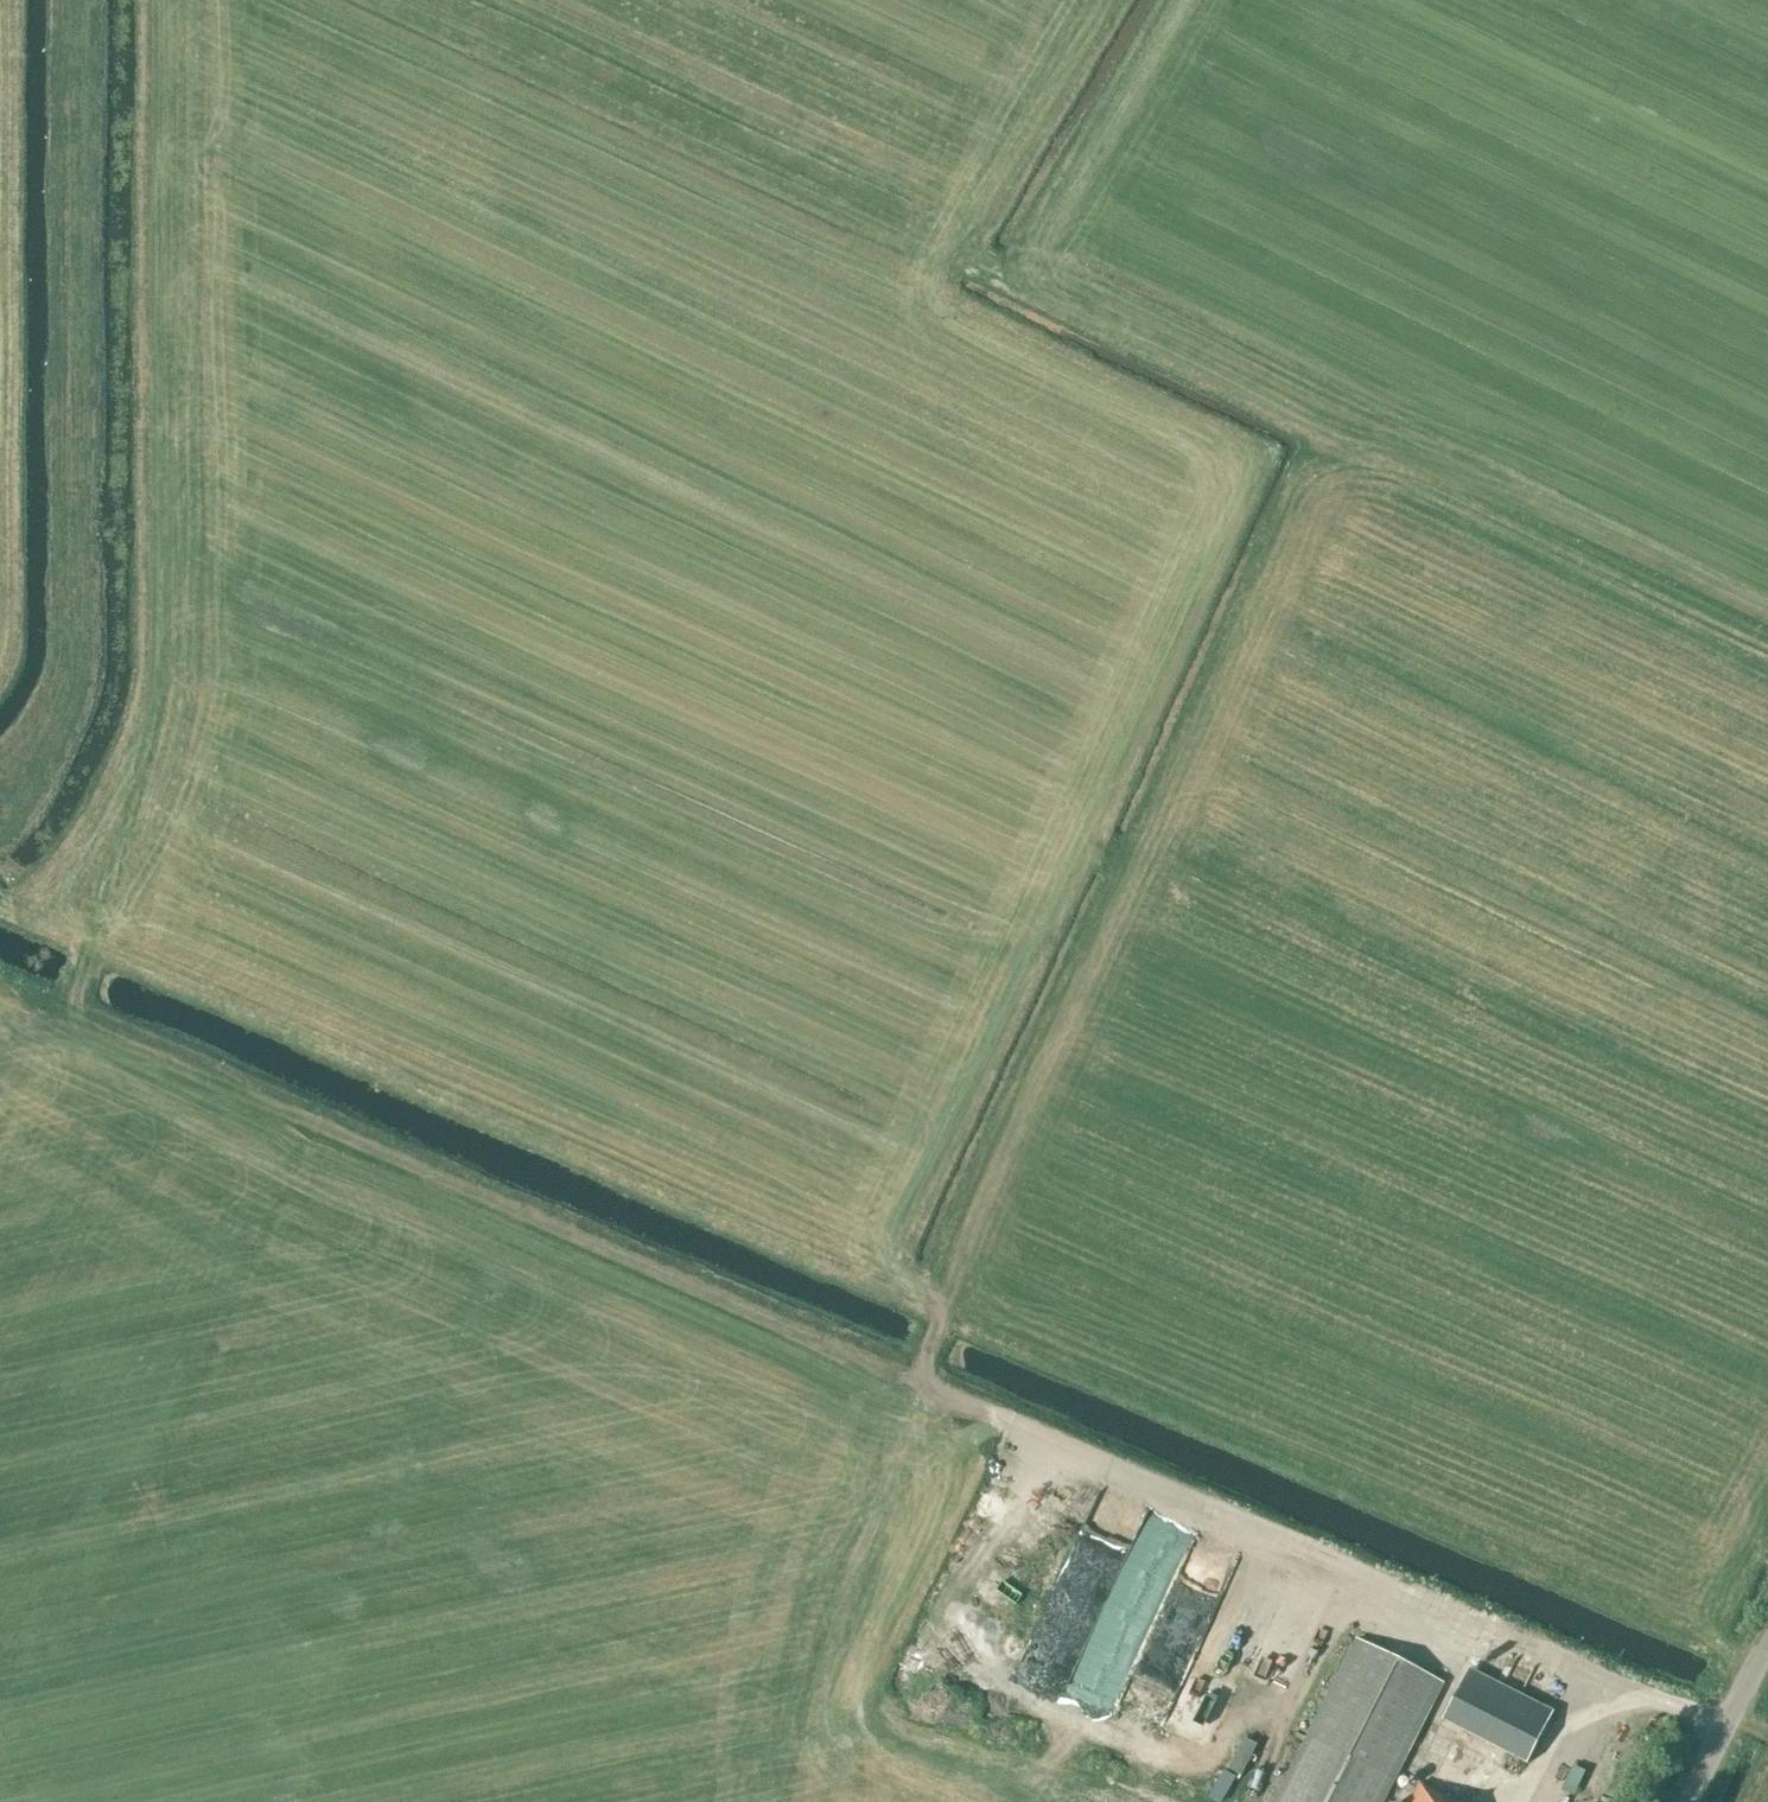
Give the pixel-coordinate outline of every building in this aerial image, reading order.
[(1132,1669),(1178,1691),(1241,1557),(1194,1535),(1132,1669)] [(1060,1585),(1041,1621),(1086,1645),(1105,1609),(1060,1585)] [(1441,1682),(1353,1639),(1274,1801),(1383,1801),(1441,1682)] [(1528,1767),(1552,1712),(1470,1672),(1445,1725),(1528,1767)] [(1228,1770),(1243,1777),(1259,1744),(1244,1737),(1228,1770)] [(1237,1776),(1224,1770),(1212,1797),(1223,1801),(1225,1801),(1237,1776)] [(1419,1785),(1411,1801),(1453,1801),(1419,1785)]
